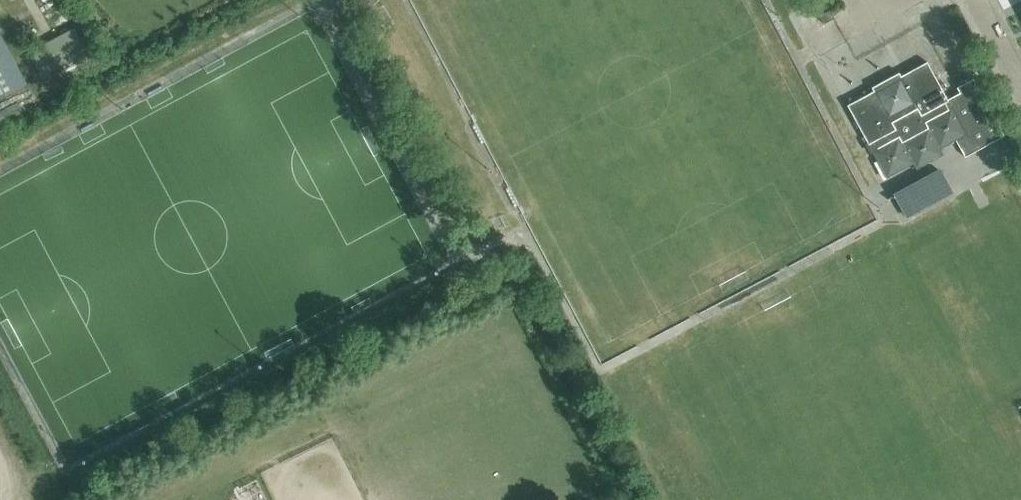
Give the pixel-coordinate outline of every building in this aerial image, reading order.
[(41,75),(87,51),(73,26),(28,50),(41,75)] [(0,43),(0,96),(22,84),(0,43)] [(940,148),(956,139),(965,156),(1004,134),(973,77),(956,86),(959,91),(947,98),(927,60),(901,74),(899,71),(871,86),(873,90),(847,104),(886,177),(913,162),(916,168),(943,154),(940,148)] [(894,194),(907,217),(951,193),(939,170),(894,194)]
